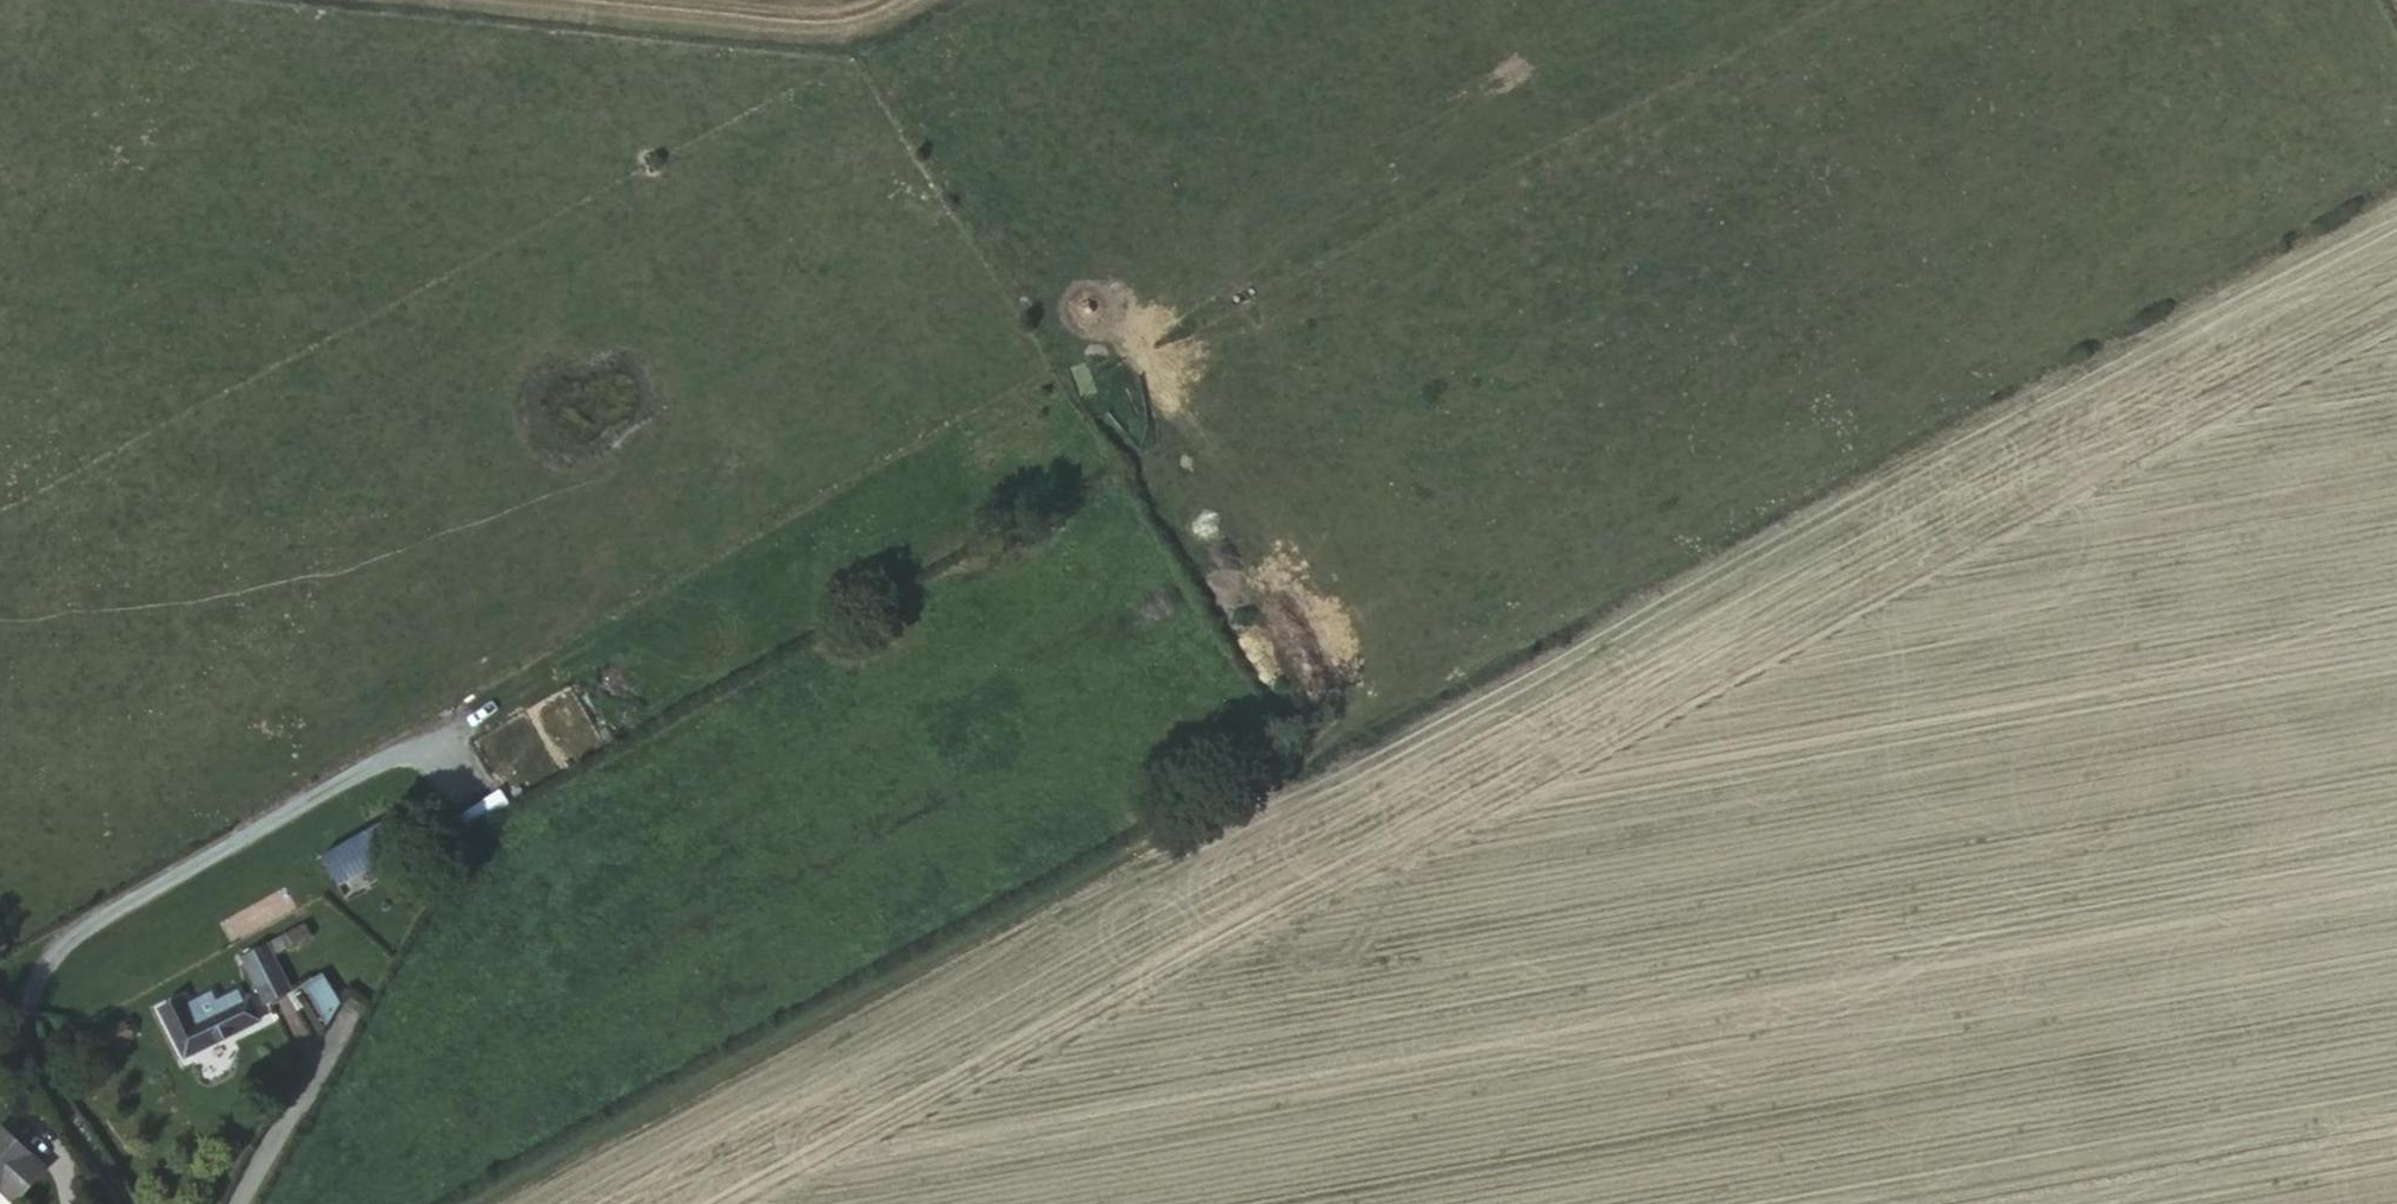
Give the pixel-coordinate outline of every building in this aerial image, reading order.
[(291,1018),(265,970),(240,985),(267,1034),(291,1018)] [(322,971),(304,979),(318,1012),(336,1004),(322,971)] [(191,1048),(170,1059),(188,1090),(261,1048),(246,1019),(191,1048)] [(161,1042),(170,1059),(191,1048),(183,1031),(161,1042)] [(2,1155),(0,1157),(0,1203),(44,1203),(47,1201),(2,1155)]
